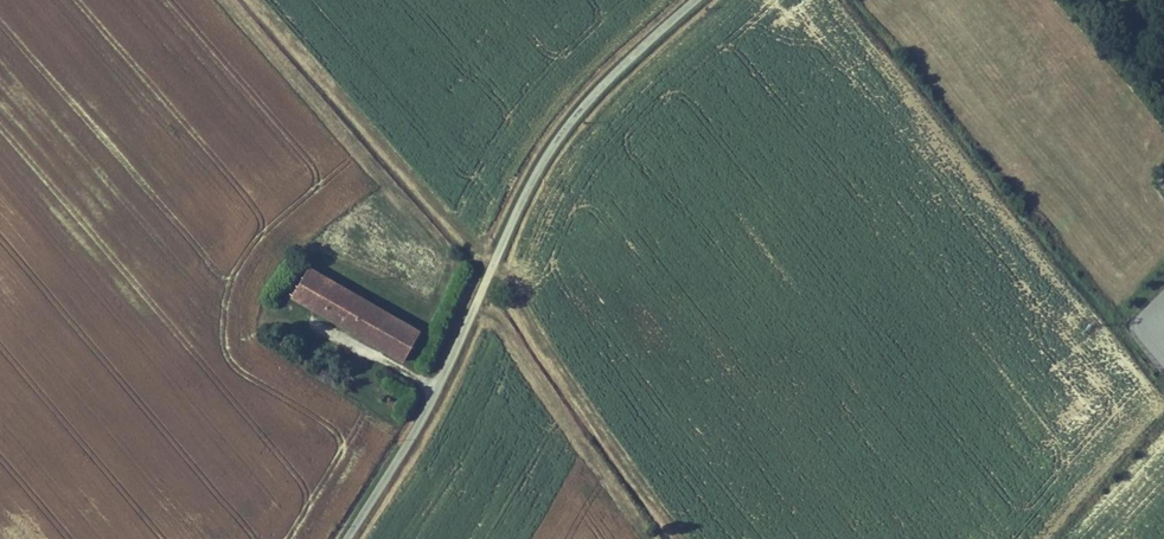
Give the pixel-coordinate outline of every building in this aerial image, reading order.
[(302,296),(320,267),(307,259),(289,288),(302,296)] [(316,304),(334,275),(320,267),(302,296),(316,304)] [(387,308),(334,275),(316,304),(370,337),(387,308)] [(421,329),(387,308),(370,337),(403,357),(421,329)] [(382,388),(400,397),(405,387),(387,379),(382,388)]
